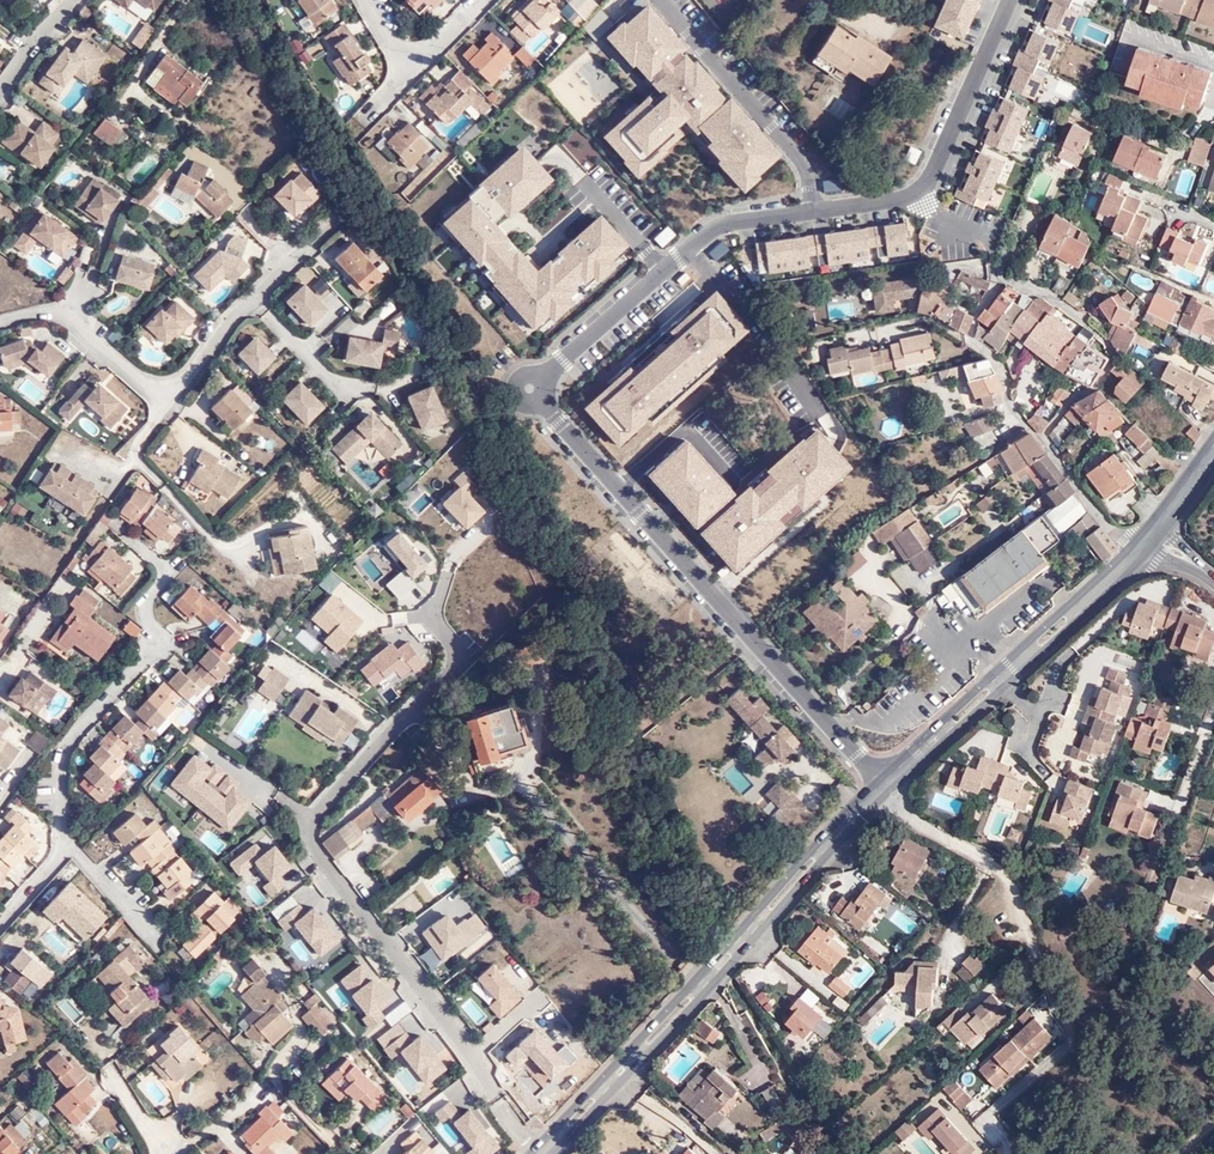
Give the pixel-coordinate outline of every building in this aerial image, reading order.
[(156,9),(163,0),(144,0),(156,9)] [(293,1),(303,15),(301,17),(310,30),(333,13),(326,2),(323,4),(321,0),(294,0),(293,1)] [(427,9),(435,0),(401,0),(400,1),(415,16),(424,6),(427,9)] [(541,0),(524,0),(527,2),(520,9),(524,13),(510,27),(514,31),(526,42),(535,33),(536,35),(555,15),(547,6),(541,11),(537,8),(543,2),(541,0)] [(586,0),(570,0),(563,8),(572,16),(586,0)] [(744,187),(763,171),(760,168),(784,148),(767,128),(732,88),(728,92),(718,82),(722,79),(698,53),(696,55),(691,50),(687,45),(684,47),(683,46),(689,41),(654,0),(645,0),(628,15),(626,14),(607,30),(657,84),(647,92),(604,129),(641,168),(690,128),(744,187)] [(931,23),(961,36),(978,0),(941,0),(931,23)] [(1043,19),(1069,31),(1080,9),(1069,4),(1060,0),(1052,0),(1043,19)] [(1155,13),(1159,4),(1151,0),(1147,9),(1155,13)] [(1207,1),(1204,0),(1151,0),(1159,4),(1179,12),(1181,11),(1200,19),(1200,21),(1213,27),(1213,0),(1208,0),(1207,1)] [(98,13),(89,5),(83,13),(86,18),(90,21),(98,13)] [(418,19),(427,9),(424,6),(415,16),(418,19)] [(605,6),(582,24),(594,39),(616,21),(605,6)] [(524,13),(520,9),(507,23),(510,27),(524,13)] [(1015,62),(1033,69),(1040,55),(1051,60),(1060,39),(1030,26),(1015,62)] [(838,62),(834,68),(844,74),(846,71),(872,86),(889,58),(864,42),(861,46),(833,28),(827,39),(832,42),(825,55),(838,62)] [(518,51),(526,42),(514,31),(505,40),(518,51)] [(344,85),(364,71),(361,65),(363,60),(361,56),(355,55),(342,35),(325,45),(332,58),(327,61),(336,76),(338,75),(344,85)] [(476,57),(465,69),(487,91),(495,83),(492,79),(509,62),(501,53),(504,52),(488,36),(478,45),(482,50),(476,57)] [(829,76),(834,68),(838,62),(825,55),(832,42),(827,39),(812,67),(829,76)] [(89,71),(96,77),(111,56),(89,40),(78,54),(75,51),(67,52),(45,83),(57,93),(64,84),(74,70),(79,74),(89,71)] [(1203,103),(1213,73),(1213,72),(1141,47),(1130,78),(1146,84),(1144,89),(1143,94),(1156,98),(1158,94),(1165,97),(1172,99),(1171,103),(1184,108),(1186,102),(1188,98),(1203,103)] [(458,62),(465,69),(476,57),(470,50),(458,62)] [(511,58),(523,71),(533,60),(518,51),(511,58)] [(591,87),(609,74),(596,57),(578,70),(591,87)] [(1039,57),(1035,67),(1045,71),(1050,61),(1039,57)] [(158,87),(178,103),(188,110),(204,88),(166,59),(156,72),(165,78),(158,87)] [(1005,83),(1034,97),(1044,74),(1033,69),(1015,62),(1005,83)] [(69,87),(79,74),(74,70),(64,84),(69,87)] [(92,83),(96,77),(89,71),(79,74),(92,83)] [(145,87),(153,93),(158,87),(165,78),(156,72),(145,87)] [(1146,84),(1130,78),(1128,82),(1144,89),(1146,84)] [(454,113),(464,104),(456,96),(445,84),(437,91),(436,93),(438,96),(431,102),(429,100),(420,110),(439,127),(444,123),(447,123),(455,116),(454,113)] [(173,109),(178,103),(158,87),(153,93),(173,109)] [(413,104),(420,110),(429,100),(431,102),(438,96),(436,93),(437,91),(434,88),(429,94),(425,91),(413,104)] [(464,104),(466,106),(469,103),(472,107),(475,104),(462,90),(456,96),(464,104)] [(1002,94),(981,137),(1009,150),(1029,106),(1002,94)] [(487,108),(491,103),(486,98),(481,103),(487,108)] [(1202,108),(1203,103),(1188,98),(1186,102),(1202,108)] [(1074,105),(1066,101),(1063,106),(1062,110),(1070,114),(1074,105)] [(464,108),(476,119),(483,112),(475,104),(472,107),(469,103),(466,106),(464,108)] [(1088,113),(1074,105),(1070,114),(1085,121),(1088,113)] [(1065,143),(1084,152),(1094,132),(1074,123),(1074,122),(1067,120),(1058,139),(1065,142),(1065,143)] [(28,150),(25,154),(43,168),(57,150),(54,148),(63,138),(47,125),(42,131),(47,135),(42,141),(38,137),(21,123),(9,138),(17,144),(18,142),(28,150)] [(93,140),(110,152),(122,138),(105,124),(93,140)] [(389,165),(391,167),(402,178),(415,164),(412,161),(419,154),(408,143),(411,140),(399,128),(390,137),(393,139),(386,147),(383,144),(378,151),(391,163),(389,165)] [(575,129),(564,147),(588,162),(595,150),(592,149),(596,143),(575,129)] [(47,135),(42,131),(38,137),(42,141),(47,135)] [(1116,159),(1138,169),(1140,166),(1160,175),(1167,158),(1147,148),(1148,144),(1126,135),(1116,159)] [(23,155),(25,154),(28,150),(18,142),(17,144),(9,138),(5,143),(23,155)] [(122,138),(110,152),(115,156),(126,141),(122,138)] [(515,209),(555,173),(543,159),(524,138),(441,218),(537,327),(543,322),(541,319),(550,311),(555,316),(576,297),(571,292),(580,284),(577,281),(584,275),(587,278),(594,271),(600,276),(621,258),(615,252),(631,239),(602,208),(567,239),(562,243),(565,246),(555,255),(552,252),(539,263),(531,254),(506,226),(496,214),(505,206),(511,212),(515,209)] [(1208,158),(1212,145),(1196,139),(1192,150),(1208,158)] [(903,157),(914,161),(920,148),(909,143),(903,157)] [(1082,159),(1084,152),(1065,143),(1062,150),(1082,159)] [(958,183),(954,193),(973,201),(978,193),(988,197),(1005,158),(976,148),(958,183)] [(1204,168),(1208,158),(1192,150),(1188,163),(1204,168)] [(387,172),(391,167),(389,165),(391,163),(378,151),(372,157),(387,172)] [(416,178),(424,168),(419,163),(410,172),(416,178)] [(219,221),(234,204),(222,193),(223,192),(212,181),(208,185),(202,181),(207,171),(191,164),(183,179),(180,177),(174,190),(199,202),(219,221)] [(1140,166),(1138,169),(1159,178),(1160,175),(1140,166)] [(296,211),(308,198),(311,195),(315,200),(326,189),(305,170),(297,179),(293,176),(277,194),(296,211)] [(1110,211),(1118,214),(1125,197),(1122,196),(1123,191),(1119,189),(1123,178),(1109,172),(1104,183),(1109,186),(1099,210),(1109,214),(1110,211)] [(1186,173),(1178,192),(1187,196),(1195,177),(1186,173)] [(824,191),(842,187),(840,175),(821,179),(824,191)] [(103,190),(106,186),(99,181),(96,185),(103,190)] [(160,181),(153,190),(159,196),(166,187),(160,181)] [(93,182),(79,201),(90,209),(93,205),(109,217),(123,198),(106,186),(103,190),(96,185),(93,182)] [(153,190),(141,205),(139,207),(145,214),(147,215),(162,200),(159,196),(153,190)] [(1137,210),(1142,199),(1126,192),(1125,197),(1118,214),(1116,217),(1112,227),(1115,228),(1139,239),(1148,218),(1136,213),(1131,211),(1133,208),(1137,210)] [(93,205),(90,209),(106,221),(109,217),(93,205)] [(145,214),(139,207),(136,212),(141,217),(145,214)] [(43,213),(22,245),(34,253),(42,243),(57,255),(65,243),(74,250),(81,240),(43,213)] [(1022,214),(1017,226),(1025,229),(1028,231),(1033,219),(1022,214)] [(1043,246),(1059,255),(1074,224),(1072,224),(1072,223),(1072,221),(1070,219),(1068,221),(1056,215),(1043,246)] [(881,223),(863,225),(866,245),(884,243),(886,255),(908,252),(902,217),(881,221),(881,223)] [(822,231),(804,233),(807,253),(824,251),(826,262),(868,258),(866,245),(863,225),(863,223),(822,229),(822,231)] [(660,244),(677,235),(671,224),(654,233),(660,244)] [(1080,267),(1090,247),(1078,240),(1075,238),(1079,227),(1074,224),(1059,255),(1080,267)] [(1025,229),(1017,226),(1015,225),(1008,241),(1018,246),(1025,229)] [(1176,235),(1178,231),(1167,226),(1160,242),(1171,247),(1177,249),(1173,258),(1185,263),(1188,257),(1199,263),(1208,242),(1195,237),(1193,242),(1176,235)] [(1139,239),(1115,228),(1112,235),(1136,245),(1139,239)] [(1090,247),(1092,243),(1087,231),(1083,229),(1078,240),(1090,247)] [(762,239),(754,240),(755,260),(765,260),(766,268),(809,265),(807,253),(804,233),(804,232),(762,237),(762,239)] [(216,293),(230,276),(225,271),(231,265),(244,277),(254,265),(243,258),(244,251),(251,252),(254,240),(238,236),(232,240),(230,253),(224,251),(201,277),(216,293)] [(371,289),(389,272),(358,239),(340,255),(371,289)] [(716,259),(730,247),(722,239),(709,251),(716,259)] [(66,262),(74,250),(65,243),(57,255),(66,262)] [(34,253),(22,245),(17,251),(29,260),(34,253)] [(77,263),(88,266),(94,250),(83,246),(77,263)] [(1168,256),(1173,258),(1177,249),(1171,247),(1168,256)] [(1131,252),(1122,248),(1120,253),(1128,256),(1131,252)] [(1043,278),(1050,263),(1036,256),(1028,270),(1043,278)] [(119,285),(152,294),(158,271),(125,262),(119,285)] [(225,271),(230,276),(235,278),(239,282),(244,277),(231,265),(225,271)] [(68,294),(80,279),(71,272),(61,287),(68,294)] [(986,291),(991,283),(962,272),(957,279),(972,285),(980,289),(986,291)] [(1063,294),(1071,282),(1064,277),(1056,289),(1061,293),(1063,294)] [(918,313),(932,314),(938,306),(943,298),(947,292),(937,285),(935,289),(927,284),(926,286),(924,290),(917,285),(916,281),(874,288),(878,309),(893,307),(892,301),(908,298),(919,299),(918,313)] [(924,290),(926,286),(919,281),(916,281),(917,285),(924,290)] [(1150,311),(1179,326),(1182,323),(1203,334),(1202,338),(1211,343),(1213,337),(1213,319),(1213,316),(1213,309),(1203,304),(1204,300),(1194,295),(1193,298),(1180,292),(1181,290),(1164,282),(1150,311)] [(332,307),(308,283),(291,299),(314,323),(332,307)] [(976,299),(980,289),(972,285),(968,296),(976,299)] [(1022,320),(1028,310),(1019,304),(1026,295),(1007,285),(1001,292),(1003,293),(990,311),(988,309),(981,318),(994,328),(1007,310),(1022,320)] [(626,361),(580,401),(620,446),(751,331),(736,315),(710,287),(669,323),(626,361)] [(1082,300),(1071,291),(1065,299),(1075,308),(1082,300)] [(1123,358),(1124,359),(1133,341),(1138,331),(1141,323),(1130,318),(1133,313),(1121,307),(1119,304),(1122,300),(1116,293),(1112,296),(1111,295),(1100,305),(1111,320),(1115,322),(1120,325),(1113,341),(1123,358)] [(1028,310),(1035,300),(1026,295),(1019,304),(1028,310)] [(369,318),(380,308),(370,297),(357,306),(369,318)] [(938,306),(932,314),(965,333),(971,315),(948,303),(950,301),(943,298),(938,306)] [(1051,313),(1055,307),(1044,298),(1036,298),(1035,300),(1028,310),(1042,323),(1049,312),(1051,313)] [(175,342),(184,332),(190,327),(193,329),(204,317),(185,300),(174,312),(169,309),(153,328),(163,337),(167,334),(175,342)] [(1051,313),(1054,316),(1059,310),(1055,307),(1051,313)] [(1009,338),(1022,320),(1007,310),(994,328),(992,331),(979,326),(977,335),(984,340),(987,337),(1002,348),(1009,338)] [(1028,342),(1042,323),(1028,310),(1022,320),(1009,338),(1018,344),(1025,350),(1028,342)] [(1057,318),(1054,316),(1051,313),(1049,312),(1042,323),(1028,342),(1036,350),(1037,349),(1056,364),(1077,336),(1066,328),(1066,325),(1058,318),(1057,318)] [(1115,322),(1108,337),(1113,341),(1120,325),(1115,322)] [(190,327),(184,332),(187,336),(193,329),(190,327)] [(384,347),(399,349),(402,330),(386,327),(384,341),(351,335),(347,359),(381,365),(384,347)] [(1084,327),(1077,336),(1087,344),(1093,336),(1095,335),(1084,327)] [(845,350),(845,347),(843,343),(827,347),(829,357),(825,358),(829,373),(850,367),(851,372),(872,367),(873,371),(894,365),(895,369),(906,366),(904,363),(935,356),(929,331),(899,338),(899,341),(900,344),(890,346),(869,351),(867,345),(856,347),(845,350)] [(1138,331),(1133,341),(1149,348),(1154,340),(1138,331)] [(125,332),(122,333),(117,340),(124,346),(130,337),(125,332)] [(262,372),(279,355),(260,335),(242,352),(262,372)] [(1168,347),(1173,338),(1166,335),(1162,344),(1168,347)] [(1087,344),(1077,336),(1056,364),(1058,365),(1065,371),(1068,373),(1087,344)] [(1168,347),(1180,353),(1185,344),(1173,338),(1168,347)] [(16,351),(31,341),(29,339),(14,348),(16,351)] [(48,355),(31,341),(16,351),(14,348),(3,353),(9,370),(12,369),(30,361),(40,368),(55,378),(62,368),(64,370),(73,357),(54,345),(48,355)] [(1098,352),(1087,344),(1068,373),(1091,385),(1094,383),(1109,359),(1100,353),(1098,352)] [(807,345),(796,348),(804,359),(808,357),(810,356),(807,345)] [(808,357),(804,359),(810,367),(814,364),(808,357)] [(998,403),(1002,402),(1001,391),(1003,391),(1003,389),(987,357),(954,367),(940,371),(943,379),(966,372),(969,382),(977,398),(982,396),(985,406),(998,403)] [(954,367),(987,357),(953,365),(954,367)] [(1146,382),(1122,359),(1113,370),(1124,380),(1119,385),(1132,398),(1146,382)] [(37,372),(40,368),(30,361),(12,369),(14,373),(31,367),(37,372)] [(1171,361),(1162,378),(1175,386),(1175,388),(1185,394),(1184,397),(1194,402),(1192,405),(1202,411),(1207,401),(1209,402),(1213,392),(1213,384),(1171,361)] [(107,414),(117,422),(132,407),(108,386),(105,389),(99,384),(96,387),(88,380),(71,399),(80,407),(89,397),(107,414)] [(308,422),(325,404),(301,380),(284,397),(308,422)] [(105,389),(108,386),(102,381),(99,384),(105,389)] [(424,428),(448,418),(433,384),(409,394),(424,428)] [(228,415),(238,426),(256,409),(253,405),(258,401),(243,385),(238,390),(236,387),(217,406),(226,416),(228,415)] [(1062,405),(1071,393),(1058,385),(1052,400),(1062,405)] [(1128,402),(1132,398),(1119,385),(1116,391),(1128,402)] [(1109,400),(1099,390),(1075,405),(1087,417),(1109,400)] [(15,428),(14,424),(13,411),(11,398),(3,398),(3,393),(0,394),(0,430),(15,428)] [(71,418),(80,407),(71,399),(62,410),(71,418)] [(1124,415),(1109,400),(1087,417),(1099,429),(1106,424),(1116,417),(1119,420),(1122,417),(1124,415)] [(1087,417),(1075,405),(1073,405),(1067,414),(1079,427),(1087,417)] [(1042,416),(1044,408),(1042,406),(1030,422),(1036,428),(1042,434),(1050,423),(1042,416)] [(388,456),(403,442),(372,410),(334,447),(348,461),(371,440),(388,456)] [(13,411),(14,424),(23,424),(22,411),(13,411)] [(115,425),(117,422),(107,414),(105,417),(115,425)] [(230,435),(238,426),(228,415),(226,416),(219,423),(230,435)] [(996,427),(989,415),(964,423),(980,450),(992,444),(996,438),(991,430),(996,427)] [(1106,424),(1111,430),(1124,420),(1122,417),(1119,420),(1116,417),(1106,424)] [(939,419),(925,423),(928,431),(942,426),(939,419)] [(1122,429),(1126,433),(1127,432),(1135,424),(1130,420),(1122,429)] [(734,490),(695,524),(735,569),(769,539),(821,494),(851,468),(812,421),(734,490)] [(1103,432),(1104,435),(1111,430),(1106,424),(1099,429),(1103,432)] [(1154,442),(1155,441),(1138,427),(1135,424),(1127,432),(1142,446),(1146,442),(1150,446),(1154,442)] [(1023,467),(1044,452),(1026,427),(1006,440),(1009,445),(1003,451),(1000,453),(1014,473),(1023,467)] [(1202,434),(1194,427),(1189,434),(1197,441),(1202,434)] [(1049,437),(1059,449),(1064,443),(1054,431),(1049,437)] [(683,434),(644,467),(669,495),(695,524),(734,490),(683,434)] [(1146,451),(1154,459),(1154,458),(1158,455),(1171,466),(1175,461),(1154,442),(1150,446),(1146,451)] [(242,479),(225,467),(219,463),(223,458),(207,446),(199,457),(204,462),(192,479),(209,494),(214,487),(229,498),(242,479)] [(1146,451),(1136,461),(1145,469),(1154,459),(1146,451)] [(1073,492),(1074,491),(1066,480),(1044,452),(1023,467),(1027,473),(1017,479),(1027,491),(1036,485),(1053,507),(1073,492)] [(1010,475),(1014,473),(1000,453),(996,455),(1010,475)] [(1134,481),(1114,454),(1090,472),(1107,497),(1121,486),(1124,489),(1134,481)] [(1158,455),(1154,458),(1168,470),(1171,466),(1158,455)] [(219,463),(225,467),(228,463),(223,458),(219,463)] [(85,512),(100,491),(94,485),(96,484),(77,471),(74,474),(70,471),(72,469),(62,461),(59,465),(55,462),(41,483),(85,512)] [(1172,472),(1179,464),(1177,462),(1170,470),(1172,472)] [(1027,473),(1023,467),(1014,473),(1017,479),(1027,473)] [(442,500),(466,525),(487,505),(462,480),(442,500)] [(959,487),(955,483),(926,501),(929,505),(936,505),(942,504),(946,502),(943,496),(950,491),(953,496),(959,487)] [(146,516),(154,505),(146,498),(152,492),(143,485),(140,489),(135,486),(120,507),(133,516),(137,510),(146,516)] [(154,505),(159,498),(152,492),(146,498),(154,505)] [(1031,583),(1053,565),(1043,553),(1075,523),(1088,511),(1073,492),(1053,507),(954,582),(978,614),(982,610),(985,612),(1027,578),(1031,583)] [(997,498),(992,492),(986,497),(990,503),(997,498)] [(986,497),(985,496),(976,503),(977,505),(986,497)] [(986,497),(977,505),(983,512),(992,505),(990,503),(986,497)] [(179,526),(154,505),(146,516),(143,520),(170,538),(179,526)] [(113,518),(105,510),(99,518),(108,525),(113,518)] [(1088,511),(1075,523),(1086,536),(1099,526),(1088,511)] [(910,561),(932,545),(908,512),(877,535),(884,545),(890,541),(893,539),(910,561)] [(108,525),(99,518),(92,529),(97,535),(99,533),(100,534),(108,525)] [(286,555),(287,567),(318,562),(310,521),(298,523),(299,529),(291,530),(271,534),(275,557),(286,555)] [(413,575),(431,560),(401,526),(361,560),(396,601),(419,582),(413,575)] [(1100,554),(1103,558),(1116,548),(1099,526),(1086,536),(1090,541),(1100,554)] [(89,564),(103,577),(121,555),(99,538),(86,554),(92,560),(89,564)] [(890,541),(906,564),(910,561),(893,539),(890,541)] [(1096,557),(1100,554),(1090,541),(1087,544),(1096,557)] [(942,559),(932,545),(910,561),(921,575),(942,559)] [(860,552),(842,569),(853,580),(870,562),(860,552)] [(74,554),(66,565),(71,570),(79,559),(74,554)] [(121,555),(103,577),(120,592),(136,575),(127,567),(130,563),(121,555)] [(278,569),(287,567),(286,555),(275,557),(278,569)] [(321,585),(336,590),(341,574),(327,569),(321,585)] [(846,645),(875,618),(864,606),(857,598),(839,580),(830,588),(846,605),(836,614),(820,597),(806,611),(831,638),(836,633),(846,645)] [(203,617),(211,625),(216,620),(224,611),(211,599),(209,601),(190,584),(176,601),(193,616),(199,608),(206,614),(203,617)] [(307,620),(339,648),(366,618),(334,589),(307,620)] [(79,597),(95,609),(101,602),(84,590),(79,597)] [(857,598),(864,606),(869,602),(861,594),(857,598)] [(72,622),(55,645),(67,653),(74,643),(98,660),(116,636),(90,617),(95,609),(79,597),(78,597),(76,595),(69,605),(72,608),(65,618),(72,622)] [(1159,609),(1161,604),(1149,599),(1147,604),(1159,609)] [(234,619),(243,609),(234,600),(224,611),(216,620),(220,623),(225,628),(215,639),(219,642),(213,649),(226,662),(232,654),(227,648),(245,629),(234,619)] [(188,621),(193,616),(176,601),(171,606),(188,621)] [(1166,626),(1173,608),(1161,604),(1159,609),(1147,604),(1141,602),(1137,611),(1129,608),(1123,622),(1133,626),(1141,630),(1144,625),(1152,628),(1154,624),(1165,628),(1166,626)] [(926,613),(924,606),(917,611),(914,613),(919,619),(926,613)] [(1174,606),(1173,608),(1166,626),(1179,631),(1173,646),(1184,650),(1185,645),(1198,651),(1213,656),(1213,652),(1213,630),(1208,628),(1211,620),(1174,606)] [(828,641),(831,638),(806,611),(803,614),(816,628),(813,632),(817,637),(821,633),(828,641)] [(49,640),(55,645),(72,622),(65,618),(49,640)] [(121,626),(135,636),(141,628),(128,618),(121,626)] [(878,621),(875,618),(846,645),(836,633),(831,638),(844,652),(858,639),(860,642),(866,637),(864,634),(878,621)] [(211,634),(215,639),(225,628),(220,623),(211,634)] [(1149,638),(1152,628),(1144,625),(1141,630),(1133,626),(1131,630),(1149,638)] [(319,637),(304,626),(294,639),(310,650),(319,637)] [(3,627),(0,631),(0,643),(9,632),(3,627)] [(424,667),(416,638),(359,655),(368,684),(424,667)] [(228,664),(226,662),(213,649),(209,646),(197,659),(202,663),(195,670),(211,684),(229,664),(228,664)] [(1211,661),(1213,656),(1198,651),(1197,655),(1211,661)] [(191,666),(195,670),(202,663),(197,659),(191,666)] [(189,677),(195,670),(191,666),(185,673),(189,677)] [(1090,703),(1086,712),(1111,722),(1122,694),(1126,696),(1130,687),(1123,685),(1127,673),(1109,666),(1105,678),(1113,680),(1109,689),(1104,687),(1097,706),(1090,703)] [(166,679),(185,697),(196,685),(204,692),(211,684),(195,670),(189,677),(185,673),(178,667),(166,679)] [(274,667),(257,691),(273,702),(290,679),(274,667)] [(9,695),(24,706),(37,689),(42,692),(51,699),(58,691),(33,672),(26,680),(22,677),(9,695)] [(165,678),(147,697),(166,715),(177,703),(183,708),(190,701),(185,697),(166,679),(165,678)] [(185,697),(190,701),(193,704),(204,692),(196,685),(185,697)] [(780,759),(792,747),(799,741),(783,723),(777,729),(762,713),(770,706),(760,695),(753,702),(738,686),(725,698),(766,744),(757,752),(767,763),(776,755),(780,759)] [(37,689),(24,706),(29,710),(42,692),(37,689)] [(336,712),(306,691),(288,717),(303,729),(307,723),(341,747),(358,722),(338,708),(336,712)] [(1132,715),(1125,734),(1136,738),(1152,744),(1163,748),(1170,730),(1163,727),(1167,719),(1170,710),(1172,711),(1176,701),(1157,693),(1154,703),(1150,714),(1157,717),(1154,724),(1132,715)] [(1126,696),(1122,694),(1115,711),(1125,715),(1131,698),(1126,696)] [(144,730),(152,737),(158,730),(156,728),(166,715),(147,697),(136,710),(141,715),(147,720),(141,726),(144,730)] [(1185,723),(1203,722),(1201,699),(1184,700),(1185,723)] [(1145,712),(1150,714),(1154,703),(1149,701),(1145,712)] [(481,712),(455,721),(463,747),(476,744),(481,762),(475,764),(480,780),(510,770),(508,760),(513,758),(511,753),(529,748),(524,730),(520,732),(514,707),(487,714),(487,716),(482,717),(481,712)] [(180,717),(188,728),(198,719),(190,709),(180,717)] [(1083,722),(1086,724),(1093,726),(1090,733),(1087,732),(1086,733),(1081,748),(1073,746),(1069,756),(1084,761),(1088,751),(1098,755),(1100,751),(1104,740),(1108,741),(1111,734),(1115,723),(1111,722),(1086,712),(1083,722)] [(126,713),(107,734),(117,743),(123,736),(128,742),(130,743),(144,730),(141,726),(136,721),(126,713)] [(141,715),(136,721),(141,726),(147,720),(141,715)] [(5,766),(18,749),(1,735),(9,723),(0,717),(0,762),(5,766)] [(1163,727),(1170,730),(1173,722),(1167,719),(1163,727)] [(1093,726),(1086,724),(1083,732),(1086,733),(1087,732),(1090,733),(1093,726)] [(40,753),(50,741),(38,732),(28,744),(40,753)] [(96,761),(116,780),(127,769),(115,756),(110,752),(117,743),(107,734),(100,742),(102,744),(91,757),(96,761)] [(1114,735),(1111,734),(1108,741),(1104,740),(1100,751),(1106,754),(1114,735)] [(117,743),(122,748),(128,742),(123,736),(117,743)] [(1152,744),(1136,738),(1133,746),(1149,752),(1152,744)] [(110,752),(115,756),(122,748),(117,743),(110,752)] [(796,752),(792,747),(780,759),(784,763),(796,752)] [(1010,765),(982,754),(977,766),(968,763),(966,767),(954,763),(948,780),(960,785),(962,781),(980,788),(982,781),(1000,788),(1000,791),(1018,797),(1016,803),(1026,807),(1032,790),(1022,786),(1025,779),(1007,772),(1010,765)] [(216,787),(225,776),(225,771),(214,763),(210,767),(195,755),(168,785),(198,809),(216,787)] [(105,790),(116,780),(96,761),(85,774),(94,783),(88,790),(101,802),(109,794),(105,790)] [(451,786),(438,771),(429,779),(421,772),(392,797),(386,790),(382,794),(384,796),(324,847),(338,864),(353,851),(352,850),(367,837),(363,832),(377,820),(382,825),(398,812),(408,823),(451,786)] [(225,776),(216,787),(198,809),(227,833),(255,798),(238,785),(241,782),(231,774),(225,776)] [(1053,811),(1071,818),(1073,814),(1081,817),(1094,786),(1071,778),(1066,790),(1070,792),(1067,801),(1063,799),(1058,797),(1053,811)] [(778,779),(771,785),(765,793),(778,806),(792,792),(781,781),(778,779)] [(1136,805),(1142,788),(1120,780),(1115,793),(1120,794),(1116,803),(1110,819),(1128,825),(1126,831),(1136,834),(1137,832),(1149,836),(1158,813),(1141,807),(1136,805)] [(1147,790),(1142,788),(1136,805),(1141,807),(1147,790)] [(792,792),(778,806),(762,823),(775,837),(806,805),(792,792)] [(1197,814),(1209,818),(1213,806),(1213,805),(1202,800),(1197,814)] [(1068,825),(1071,818),(1053,811),(1050,818),(1068,825)] [(15,826),(6,838),(24,856),(28,852),(36,843),(31,839),(27,835),(34,828),(18,814),(11,823),(15,826)] [(142,832),(148,839),(152,836),(160,829),(162,828),(156,820),(148,827),(137,815),(116,832),(128,845),(138,836),(142,832)] [(1108,824),(1126,831),(1128,825),(1110,819),(1108,824)] [(1018,840),(1022,829),(1012,825),(1007,836),(1018,840)] [(38,832),(34,828),(27,835),(31,839),(38,832)] [(160,829),(152,836),(165,848),(170,843),(172,841),(160,829)] [(138,836),(143,843),(148,839),(142,832),(138,836)] [(267,833),(259,841),(265,847),(273,840),(267,833)] [(143,843),(131,853),(145,867),(154,858),(158,854),(166,861),(176,853),(179,851),(170,843),(165,848),(152,836),(148,839),(143,843)] [(6,838),(0,845),(0,869),(7,861),(13,867),(24,856),(6,838)] [(467,842),(475,857),(481,853),(473,838),(467,842)] [(928,851),(904,839),(893,862),(896,864),(892,872),(901,877),(904,873),(915,879),(928,851)] [(36,843),(28,852),(32,856),(40,848),(36,843)] [(264,853),(256,843),(229,863),(239,876),(254,865),(269,883),(262,888),(270,898),(287,884),(280,876),(292,866),(275,845),(264,853)] [(161,865),(153,872),(169,890),(165,893),(173,901),(184,892),(179,885),(184,881),(193,873),(176,853),(166,861),(161,865)] [(158,854),(154,858),(161,865),(166,861),(158,854)] [(6,875),(13,867),(7,861),(0,869),(0,870),(5,874),(6,875)] [(1194,879),(1179,874),(1171,899),(1207,912),(1213,892),(1213,875),(1210,874),(1209,880),(1208,884),(1194,879)] [(1195,875),(1194,879),(1208,884),(1209,880),(1195,875)] [(388,888),(377,877),(364,890),(376,901),(388,888)] [(110,915),(72,880),(44,910),(56,921),(61,915),(88,939),(110,915)] [(179,885),(184,892),(189,888),(184,881),(179,885)] [(865,932),(872,922),(865,917),(875,903),(881,908),(888,898),(867,883),(853,902),(850,900),(848,903),(839,896),(830,907),(865,932)] [(210,922),(221,934),(237,921),(235,918),(244,910),(232,897),(224,904),(216,894),(199,911),(206,918),(210,922)] [(307,913),(298,903),(276,920),(285,932),(294,925),(321,960),(343,942),(315,906),(307,913)] [(865,917),(872,922),(881,908),(875,903),(865,917)] [(443,959),(480,933),(466,914),(458,919),(451,909),(421,930),(443,959)] [(206,918),(199,911),(195,915),(202,922),(206,918)] [(206,927),(217,938),(221,934),(210,922),(206,927)] [(100,942),(110,931),(106,927),(96,938),(100,942)] [(195,958),(217,938),(206,927),(184,947),(195,958)] [(816,961),(837,978),(849,963),(843,958),(847,952),(815,928),(798,951),(815,964),(816,961)] [(131,948),(103,973),(117,990),(112,995),(111,995),(119,1005),(114,1009),(122,1020),(129,1014),(134,1020),(151,1005),(122,972),(132,963),(140,974),(148,967),(131,948)] [(221,949),(212,957),(219,966),(229,956),(221,949)] [(233,967),(237,961),(229,956),(225,961),(233,967)] [(964,967),(975,979),(987,968),(977,958),(974,960),(970,957),(962,965),(964,967)] [(501,1017),(526,993),(493,959),(477,974),(497,995),(488,1003),(501,1017)] [(23,994),(39,975),(23,960),(5,980),(23,994)] [(260,981),(263,978),(265,976),(251,961),(240,971),(254,986),(241,999),(253,1012),(242,1023),(247,1026),(240,1033),(252,1045),(256,1041),(262,1036),(268,1042),(274,1047),(293,1029),(283,1017),(275,1008),(281,1002),(283,1000),(271,989),(269,991),(266,988),(260,981)] [(936,988),(937,970),(925,970),(926,962),(916,961),(905,973),(895,973),(894,986),(915,985),(916,993),(916,1014),(920,1014),(932,1005),(934,988),(936,988)] [(925,970),(937,970),(938,963),(926,962),(925,970)] [(391,1002),(361,963),(338,982),(365,1016),(361,1019),(371,1031),(387,1018),(380,1010),(391,1002)] [(956,976),(968,987),(975,979),(964,967),(956,976)] [(1194,967),(1188,972),(1197,981),(1203,976),(1194,967)] [(254,986),(240,971),(239,973),(243,981),(236,993),(241,999),(254,986)] [(117,990),(103,973),(98,978),(112,995),(117,990)] [(260,981),(266,988),(269,985),(263,978),(260,981)] [(854,990),(838,978),(829,989),(846,1001),(854,990)] [(338,1045),(348,1036),(307,984),(298,991),(307,1003),(302,1008),(308,1015),(299,1021),(307,1030),(311,1028),(321,1040),(329,1034),(338,1045)] [(0,993),(0,1027),(1,1027),(5,1044),(6,1044),(8,1053),(18,1050),(16,1042),(28,1039),(20,1007),(6,1005),(7,998),(1,997),(1,994),(0,993)] [(971,1011),(963,1019),(961,1021),(977,1038),(985,1031),(991,1025),(993,1028),(1012,1011),(996,994),(975,1014),(971,1011)] [(393,1022),(413,1009),(404,995),(384,1008),(393,1022)] [(821,1017),(797,998),(789,1008),(793,1011),(783,1023),(804,1039),(821,1017)] [(865,1014),(870,1020),(885,1003),(880,998),(865,1014)] [(476,1019),(482,1014),(471,1001),(465,1006),(476,1019)] [(288,1011),(281,1002),(275,1008),(283,1017),(288,1011)] [(1021,1025),(1033,1012),(1028,1007),(1015,1018),(1021,1025)] [(123,1030),(134,1020),(129,1014),(122,1020),(114,1009),(108,1014),(123,1030)] [(963,1019),(956,1012),(949,1018),(957,1026),(961,1021),(963,1019)] [(863,1027),(870,1020),(865,1014),(858,1021),(863,1027)] [(957,1026),(949,1018),(941,1025),(949,1033),(957,1026)] [(699,1034),(706,1025),(699,1019),(692,1029),(699,1034)] [(1052,1038),(1034,1019),(979,1067),(997,1086),(1022,1064),(1020,1061),(1025,1055),(1028,1058),(1052,1038)] [(961,1021),(957,1026),(972,1042),(977,1038),(961,1021)] [(413,1041),(398,1022),(374,1041),(391,1061),(400,1054),(425,1087),(447,1070),(421,1034),(413,1041)] [(719,1034),(706,1025),(699,1034),(711,1044),(719,1034)] [(987,1033),(993,1028),(991,1025),(985,1031),(987,1033)] [(185,1073),(189,1077),(201,1066),(192,1055),(198,1050),(177,1026),(167,1036),(169,1037),(160,1045),(164,1050),(154,1059),(166,1073),(175,1082),(182,1076),(185,1073)] [(262,1036),(256,1041),(262,1047),(268,1042),(262,1036)] [(806,1041),(801,1050),(811,1056),(817,1046),(806,1041)] [(139,1063),(148,1055),(143,1050),(134,1057),(139,1063)] [(70,1063),(61,1053),(49,1064),(71,1091),(57,1105),(67,1117),(78,1107),(85,1115),(97,1106),(90,1098),(97,1091),(88,1082),(89,1080),(87,1077),(88,1075),(74,1059),(70,1063)] [(344,1070),(352,1064),(346,1058),(339,1066),(344,1070)] [(166,1073),(154,1059),(149,1064),(161,1077),(166,1073)] [(380,1092),(352,1064),(344,1070),(339,1066),(328,1076),(345,1093),(347,1091),(358,1101),(360,1098),(368,1104),(380,1092)] [(25,1084),(36,1077),(29,1067),(18,1074),(25,1084)] [(677,1094),(705,1117),(710,1110),(713,1112),(734,1086),(711,1068),(705,1075),(692,1091),(684,1085),(677,1094)] [(698,1068),(684,1085),(692,1091),(705,1075),(698,1068)] [(340,1098),(345,1093),(328,1076),(323,1082),(340,1098)] [(940,1087),(958,1107),(969,1098),(951,1077),(940,1087)] [(451,1100),(433,1113),(445,1128),(452,1124),(470,1149),(463,1153),(492,1153),(499,1148),(470,1108),(461,1114),(451,1100)] [(267,1108),(283,1125),(287,1121),(281,1115),(283,1113),(273,1102),(267,1108)] [(410,1118),(416,1113),(406,1104),(401,1109),(410,1118)] [(283,1125),(267,1108),(265,1107),(257,1115),(261,1119),(242,1136),(247,1142),(244,1145),(253,1153),(272,1153),(267,1148),(279,1136),(284,1142),(291,1135),(283,1125)] [(922,1120),(934,1134),(951,1153),(950,1153),(968,1153),(973,1150),(936,1109),(922,1120)] [(705,1117),(701,1122),(709,1130),(720,1117),(713,1112),(710,1110),(705,1117)] [(800,1130),(792,1116),(783,1125),(791,1136),(800,1130)] [(905,1119),(892,1132),(901,1140),(914,1127),(905,1119)] [(934,1134),(922,1120),(915,1127),(927,1139),(934,1134)] [(0,1123),(0,1153),(16,1153),(15,1153),(28,1142),(25,1139),(28,1137),(15,1122),(6,1130),(0,1123)] [(757,1138),(764,1144),(776,1132),(771,1124),(757,1138)] [(805,1138),(800,1130),(791,1136),(796,1144),(805,1138)] [(416,1133),(399,1146),(406,1153),(433,1153),(416,1133)] [(272,1153),(284,1142),(279,1136),(267,1148),(272,1153)]
